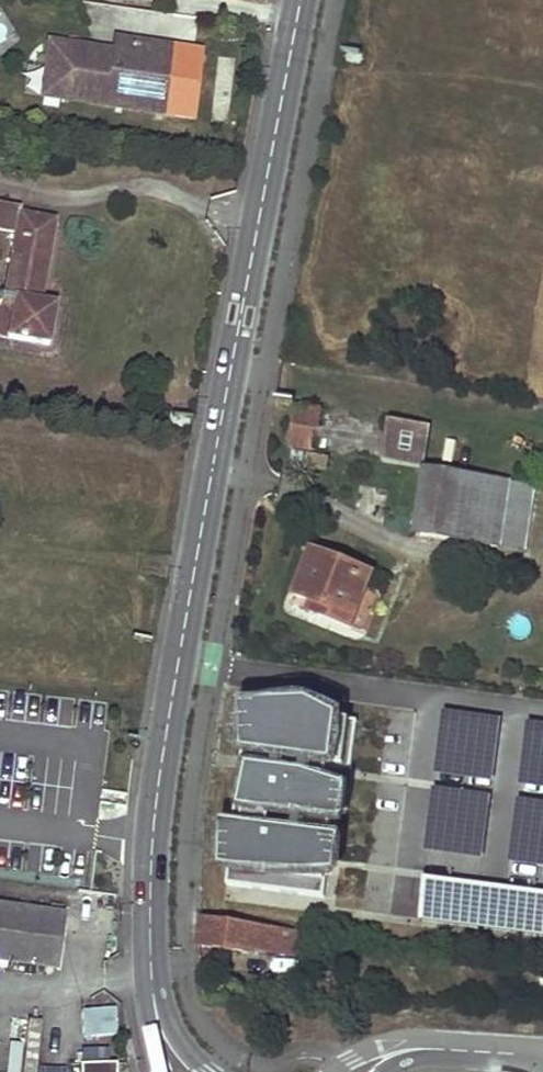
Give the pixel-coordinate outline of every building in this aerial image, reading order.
[(97,50),(50,43),(46,67),(63,69),(59,100),(165,116),(175,48),(117,39),(115,52),(114,61),(96,58),(97,50)] [(115,52),(97,50),(96,58),(114,61),(115,52)] [(63,69),(46,67),(42,98),(59,100),(63,69)] [(41,302),(55,220),(20,213),(20,208),(0,205),(0,230),(15,233),(2,304),(0,304),(0,337),(49,346),(56,304),(41,302)] [(424,426),(292,406),(287,446),(418,466),(424,426)] [(453,474),(423,469),(412,532),(445,538),(453,474)] [(507,482),(453,474),(445,538),(498,547),(498,543),(507,482)] [(507,482),(498,543),(521,546),(529,485),(507,482)] [(361,571),(310,551),(291,594),(320,607),(317,614),(340,624),(361,571)] [(379,581),(369,577),(361,599),(371,603),(379,581)] [(389,585),(379,581),(371,603),(380,606),(389,585)] [(358,724),(256,710),(246,784),(240,783),(226,886),(324,899),(338,796),(326,795),(330,769),(351,771),(358,724)] [(418,921),(542,937),(542,897),(423,882),(418,921)] [(56,970),(63,915),(0,906),(0,962),(56,970)] [(302,956),(304,933),(201,920),(197,944),(261,955),(261,950),(302,956)] [(301,963),(272,958),(270,974),(299,978),(301,963)] [(329,972),(315,972),(313,989),(328,989),(329,972)] [(115,1006),(81,1011),(85,1038),(119,1033),(115,1006)] [(26,1055),(38,1056),(40,1021),(27,1021),(26,1055)] [(21,1043),(8,1043),(7,1071),(19,1071),(21,1043)]
